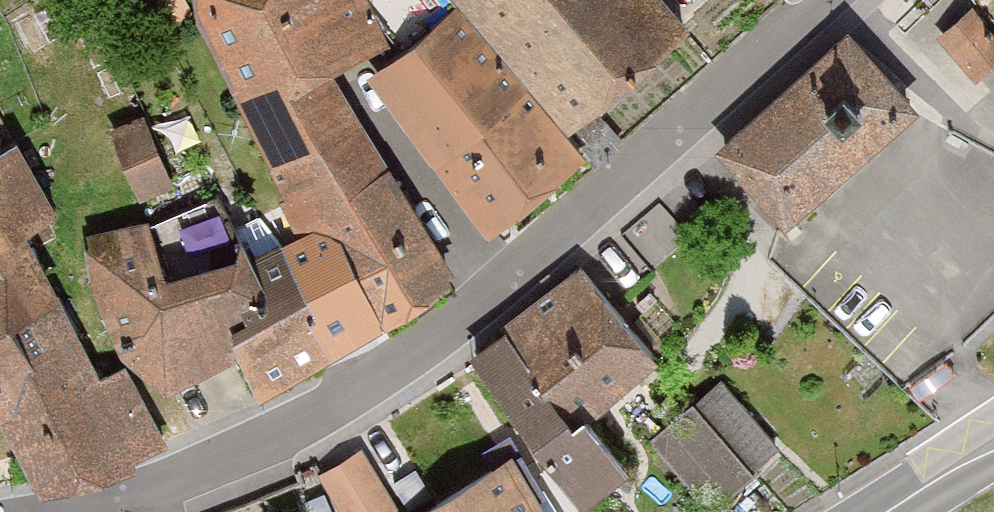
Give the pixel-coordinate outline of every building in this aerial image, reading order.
[(418,180),(351,70),(380,53),(409,35),(403,23),(393,0),(204,0),(307,215),(346,218),(418,180)] [(421,46),(386,67),(454,168),(517,121),(568,188),(601,152),(471,0),(393,0),(403,23),(421,46)] [(590,123),(715,26),(694,0),(489,0),(590,123)] [(992,79),(993,77),(993,15),(981,1),(948,31),(992,79)] [(870,27),(729,148),(798,228),(939,107),(870,27)] [(193,177),(158,114),(99,146),(134,209),(193,177)] [(505,235),(568,188),(517,121),(454,168),(505,235)] [(28,241),(76,206),(20,122),(0,135),(0,235),(28,241)] [(249,308),(283,278),(220,173),(89,239),(166,392),(258,353),(249,308)] [(357,235),(406,321),(480,276),(418,180),(346,218),(357,235)] [(28,241),(0,235),(0,461),(27,444),(6,389),(73,293),(28,241)] [(303,266),(350,350),(406,321),(357,235),(303,266)] [(618,402),(683,355),(605,250),(527,316),(618,402)] [(249,308),(258,353),(273,397),(350,350),(303,266),(283,278),(249,308)] [(6,389),(27,444),(63,496),(187,441),(139,364),(121,372),(73,293),(6,389)] [(527,316),(488,350),(604,498),(658,460),(618,402),(527,316)] [(718,506),(790,446),(732,376),(660,435),(718,506)] [(327,471),(350,511),(414,511),(376,444),(327,471)] [(531,452),(431,511),(568,511),(531,452)]
